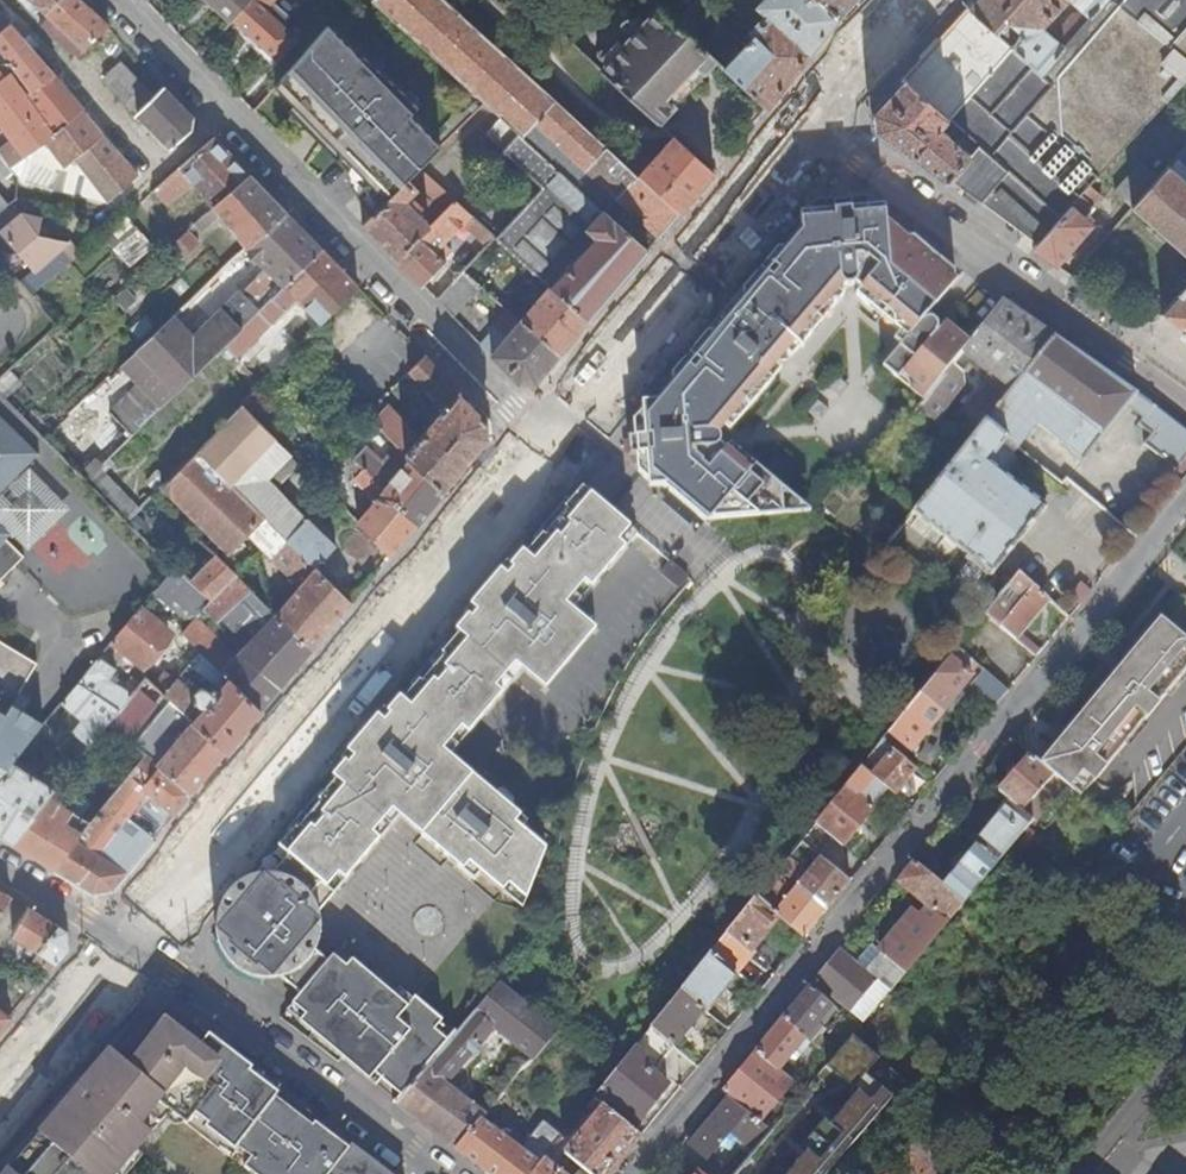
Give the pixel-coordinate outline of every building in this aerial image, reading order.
[(45,14),(44,14),(30,0),(20,0),(39,19),(45,14)] [(58,0),(30,0),(44,14),(58,0)] [(106,26),(107,25),(80,0),(58,0),(44,14),(45,14),(71,38),(66,43),(79,53),(106,26)] [(232,21),(251,0),(209,0),(232,21)] [(232,21),(277,60),(297,37),(275,18),(278,14),(269,5),(274,0),(251,0),(232,21)] [(485,103),(518,134),(522,137),(535,123),(661,236),(680,213),(628,167),(623,162),(557,96),(534,75),(479,33),(442,0),(371,0),(485,103)] [(691,37),(725,4),(718,0),(700,0),(690,12),(678,24),(691,37)] [(840,18),(820,0),(767,0),(758,9),(768,18),(759,27),(754,24),(750,27),(755,31),(752,35),(755,38),(726,69),(767,109),(840,18)] [(857,0),(820,0),(840,18),(857,0)] [(969,8),(1042,74),(1059,54),(1107,0),(1070,0),(1084,12),(1073,15),(1059,31),(1057,43),(1040,28),(1053,17),(1045,9),(1051,3),(1058,10),(1068,0),(976,0),(969,8)] [(1091,187),(1185,83),(1185,62),(1109,0),(1107,0),(1059,54),(1097,84),(988,209),(1039,246),(1091,187)] [(1185,62),(1185,0),(1109,0),(1185,62)] [(678,24),(690,12),(682,4),(670,17),(678,24)] [(658,123),(715,59),(691,37),(678,24),(670,17),(659,7),(645,22),(638,15),(633,19),(630,19),(624,21),(619,26),(617,32),(617,36),(614,40),(622,48),(601,71),(658,123)] [(1010,111),(1042,74),(969,8),(936,44),(1010,111)] [(33,89),(53,74),(54,73),(48,66),(0,11),(0,48),(33,89)] [(328,25),(276,86),(298,110),(337,151),(341,155),(336,159),(353,176),(383,207),(419,172),(440,149),(409,116),(418,108),(364,57),(361,60),(328,25)] [(936,44),(904,79),(951,122),(956,126),(978,147),(1010,111),(936,44)] [(949,180),(988,209),(1097,84),(1059,54),(1042,74),(1010,111),(978,147),(949,180)] [(104,78),(138,113),(156,95),(123,61),(104,78)] [(48,66),(54,73),(59,68),(53,62),(48,66)] [(8,74),(6,75),(2,78),(15,95),(20,92),(8,74)] [(33,89),(29,93),(58,130),(82,110),(53,74),(33,89)] [(2,78),(0,80),(0,122),(26,155),(58,130),(29,93),(28,92),(23,96),(20,92),(15,95),(2,78)] [(875,132),(946,185),(949,180),(978,147),(956,126),(947,136),(939,129),(943,125),(947,128),(951,122),(904,79),(873,115),(875,132)] [(191,128),(193,117),(164,87),(156,95),(138,113),(171,147),(191,128)] [(82,110),(58,130),(26,155),(16,163),(10,167),(20,180),(50,189),(108,201),(75,159),(103,135),(82,110)] [(337,151),(298,110),(293,114),(332,156),(337,151)] [(589,322),(648,251),(522,137),(518,134),(501,153),(541,189),(496,240),(551,289),(589,322)] [(75,159),(108,201),(138,176),(103,135),(75,159)] [(697,192),(713,173),(674,137),(651,163),(640,153),(628,167),(680,213),(697,192)] [(213,209),(251,177),(213,138),(152,191),(166,209),(193,185),(213,209)] [(8,164),(10,167),(16,163),(9,155),(4,160),(8,164)] [(1185,183),(1185,164),(1178,157),(1169,168),(1185,183)] [(1117,192),(1133,208),(1159,179),(1142,164),(1117,192)] [(1132,208),(1185,256),(1185,183),(1169,168),(1159,179),(1133,208),(1132,208)] [(374,217),(364,226),(398,261),(399,261),(455,204),(419,172),(383,207),(374,217)] [(366,208),(374,217),(383,207),(353,176),(348,181),(354,192),(366,208)] [(247,248),(285,213),(251,177),(213,209),(193,227),(199,235),(215,221),(220,226),(225,222),(247,248)] [(1035,251),(1057,267),(1092,228),(1093,226),(1101,217),(1092,209),(1102,197),(1091,187),(1039,246),(1035,251)] [(939,384),(973,341),(948,321),(940,330),(917,359),(903,347),(926,319),(959,278),(865,207),(827,200),(787,248),(791,251),(770,276),(766,273),(636,431),(636,437),(630,438),(632,455),(639,455),(639,463),(707,518),(816,505),(729,434),(852,283),(910,331),(888,357),(931,393),(939,384)] [(399,261),(398,261),(396,263),(421,290),(447,264),(437,255),(465,225),(472,232),(470,233),(486,247),(494,238),(456,203),(455,204),(399,261)] [(284,287),(321,250),(285,213),(247,248),(246,250),(260,264),(265,270),(255,280),(224,310),(221,308),(189,338),(172,319),(137,352),(147,363),(132,377),(140,386),(110,414),(125,429),(132,437),(224,346),(258,313),(272,299),(284,287)] [(78,256),(66,242),(44,237),(41,240),(36,235),(39,221),(20,216),(0,234),(0,237),(31,272),(24,278),(36,292),(78,256)] [(151,248),(124,216),(101,236),(129,268),(151,248)] [(197,245),(187,232),(169,247),(179,260),(197,245)] [(322,324),(357,288),(321,250),(284,287),(322,324)] [(265,270),(260,264),(249,274),(255,280),(265,270)] [(464,273),(471,280),(475,274),(468,268),(464,273)] [(470,289),(475,283),(471,280),(464,273),(459,279),(470,289)] [(501,303),(520,316),(538,291),(520,278),(501,303)] [(444,309),(448,313),(470,289),(459,279),(444,296),(450,302),(444,309)] [(560,357),(589,322),(551,289),(522,324),(560,357)] [(1163,315),(1185,335),(1185,290),(1163,315)] [(125,310),(134,303),(125,292),(116,300),(125,310)] [(444,296),(438,303),(444,309),(450,302),(444,296)] [(284,311),(272,299),(258,313),(270,325),(284,311)] [(1054,337),(1004,302),(973,341),(939,384),(948,391),(952,386),(959,378),(971,387),(985,370),(1002,382),(977,414),(987,422),(1054,337)] [(68,331),(79,323),(69,312),(59,321),(62,324),(68,331)] [(270,325),(258,313),(224,346),(236,358),(270,325)] [(481,347),(492,358),(522,324),(509,313),(481,347)] [(926,319),(903,347),(917,359),(940,330),(940,329),(941,328),(941,327),(941,326),(941,325),(940,324),(940,323),(939,322),(939,321),(938,321),(937,320),(937,319),(936,319),(934,318),(933,318),(932,318),(931,318),(929,318),(928,318),(928,319),(927,319),(926,319)] [(139,340),(154,327),(146,319),(131,331),(139,340)] [(58,327),(47,337),(59,351),(73,338),(78,343),(88,334),(79,323),(68,331),(62,324),(58,327)] [(537,385),(560,357),(522,324),(492,358),(519,385),(537,385)] [(1137,394),(1054,337),(987,422),(986,423),(1007,440),(1018,449),(1039,423),(1085,460),(1137,394)] [(147,363),(137,352),(122,366),(132,377),(147,363)] [(445,408),(459,392),(425,356),(409,372),(445,408)] [(6,399),(18,386),(8,374),(0,381),(0,393),(6,399)] [(490,423),(459,392),(445,408),(421,437),(406,454),(445,493),(489,441),(490,423)] [(45,438),(57,449),(90,418),(79,406),(45,438)] [(388,435),(403,419),(389,406),(374,421),(388,435)] [(1154,406),(1140,426),(1155,439),(1149,447),(1178,471),(1185,461),(1185,431),(1154,406)] [(276,441),(243,407),(199,452),(316,570),(336,549),(308,521),(305,523),(265,483),(251,468),(276,441)] [(369,407),(364,412),(370,418),(376,412),(369,407)] [(1,494),(40,456),(0,417),(0,493),(1,494)] [(406,454),(421,437),(403,419),(388,435),(399,446),(406,454)] [(1007,440),(986,423),(915,512),(969,555),(967,558),(988,575),(991,572),(994,574),(1047,508),(990,463),(1007,440)] [(88,480),(99,470),(132,437),(125,429),(90,462),(80,472),(88,480)] [(251,468),(265,483),(292,457),(276,441),(251,468)] [(418,526),(445,493),(406,454),(399,446),(380,465),(373,458),(372,459),(366,453),(356,463),(364,471),(418,526)] [(312,651),(351,606),(316,570),(199,452),(164,487),(230,554),(252,532),(302,587),(276,616),(300,639),(312,651)] [(358,476),(364,471),(356,463),(346,453),(341,459),(358,476)] [(130,522),(140,512),(99,470),(88,480),(130,522)] [(391,558),(418,526),(364,471),(358,476),(355,480),(364,488),(362,490),(377,503),(358,524),(391,558)] [(295,906),(259,878),(221,923),(229,929),(222,937),(227,948),(237,961),(246,967),(257,972),(268,974),(274,967),(288,950),(303,962),(314,950),(317,946),(319,944),(322,926),(322,911),(404,814),(453,855),(458,849),(468,857),(462,864),(479,878),(486,871),(510,893),(517,885),(530,895),(549,844),(527,825),(520,819),(525,813),(455,752),(481,722),(475,716),(483,708),(489,713),(526,667),(577,607),(603,576),(597,571),(605,562),(610,567),(638,533),(605,505),(586,489),(522,565),(491,601),(499,608),(492,616),(484,610),(465,632),(491,657),(295,906)] [(65,582),(105,544),(73,511),(33,550),(65,582)] [(20,563),(25,559),(7,541),(12,535),(0,523),(0,584),(20,563)] [(207,546),(228,567),(234,561),(220,547),(218,547),(213,541),(207,546)] [(230,679),(260,712),(312,651),(300,639),(276,616),(228,567),(207,546),(200,543),(177,567),(212,600),(205,610),(217,624),(222,619),(238,634),(248,646),(229,665),(216,654),(210,659),(230,679)] [(603,576),(610,567),(605,562),(597,571),(603,576)] [(690,576),(672,562),(662,573),(679,588),(690,576)] [(199,617),(205,610),(212,600),(177,567),(166,581),(156,593),(173,606),(177,601),(199,617)] [(1020,573),(986,615),(1016,640),(1050,599),(1020,573)] [(491,601),(484,610),(492,616),(499,608),(491,601)] [(569,664),(600,627),(577,607),(526,667),(550,687),(560,675),(569,664)] [(170,631),(142,610),(114,644),(141,666),(149,667),(171,639),(170,631)] [(1055,765),(1094,798),(1185,688),(1185,630),(1175,621),(1135,669),(1073,744),(1055,765)] [(363,754),(259,878),(295,906),(491,657),(465,632),(373,742),(380,748),(370,760),(363,754)] [(15,765),(47,726),(26,713),(33,699),(22,693),(37,664),(0,642),(0,784),(15,765)] [(194,723),(227,753),(260,712),(230,679),(210,659),(197,647),(191,655),(195,659),(190,665),(222,691),(219,694),(217,692),(214,691),(210,694),(206,690),(199,690),(196,694),(178,680),(176,681),(167,672),(154,686),(194,723)] [(979,666),(959,649),(920,696),(942,714),(972,677),(971,676),(979,666)] [(80,685),(120,713),(134,697),(110,680),(116,672),(100,661),(80,685)] [(1010,691),(985,670),(973,685),(998,705),(1010,691)] [(74,735),(90,749),(110,725),(118,716),(120,713),(80,685),(64,705),(83,722),(74,735)] [(942,714),(920,696),(883,743),(896,753),(905,743),(913,750),(942,714)] [(481,722),(489,713),(483,708),(475,716),(481,722)] [(147,757),(192,795),(227,753),(194,723),(166,757),(118,716),(110,725),(125,738),(134,746),(141,752),(147,757)] [(129,753),(134,746),(125,738),(119,744),(129,753)] [(373,742),(363,754),(370,760),(380,748),(373,742)] [(896,753),(883,743),(862,768),(879,781),(889,791),(896,796),(917,771),(905,760),(896,753)] [(905,760),(913,750),(905,743),(896,753),(905,760)] [(116,796),(147,757),(141,752),(109,791),(116,796)] [(1029,755),(999,792),(1011,803),(1033,821),(1041,827),(1060,805),(1042,790),(1050,781),(1060,790),(1094,798),(1055,765),(1029,755)] [(100,816),(56,870),(94,892),(112,889),(192,795),(147,757),(116,796),(100,816)] [(11,844),(59,787),(68,776),(62,771),(56,777),(47,777),(43,783),(15,765),(0,784),(0,837),(11,844)] [(879,781),(862,768),(817,824),(844,846),(876,809),(874,808),(864,799),(879,781)] [(874,808),(889,791),(879,781),(864,799),(874,808)] [(59,787),(11,844),(56,870),(100,816),(59,787)] [(1011,803),(1002,813),(1024,832),(1033,821),(1011,803)] [(527,825),(532,819),(525,813),(520,819),(527,825)] [(976,845),(997,863),(1010,848),(1024,832),(1002,813),(976,845)] [(942,885),(964,903),(997,863),(976,845),(942,885)] [(458,849),(453,855),(462,864),(468,857),(458,849)] [(779,870),(798,885),(812,867),(793,853),(779,870)] [(828,910),(852,882),(820,856),(812,867),(798,885),(828,910)] [(867,970),(877,978),(891,990),(964,903),(942,885),(915,862),(897,882),(929,907),(921,916),(915,911),(867,970)] [(510,893),(526,906),(530,895),(517,885),(510,893)] [(805,938),(828,910),(798,885),(775,913),(779,916),(805,938)] [(0,889),(0,912),(11,895),(0,889)] [(746,956),(779,916),(775,913),(757,898),(734,926),(711,955),(737,975),(750,959),(746,956)] [(60,925),(29,906),(13,935),(40,952),(60,925)] [(60,925),(40,952),(42,953),(56,962),(68,948),(66,929),(60,925)] [(288,950),(274,967),(306,994),(332,960),(317,946),(314,950),(303,962),(288,950)] [(842,950),(815,981),(850,1011),(877,978),(867,970),(842,950)] [(56,962),(42,953),(34,961),(46,969),(45,971),(48,972),(56,962)] [(390,1059),(418,1080),(459,1032),(418,996),(410,1006),(355,958),(350,966),(337,954),(332,960),(306,994),(298,1004),(308,1012),(302,1020),(362,1072),(366,1066),(377,1075),(390,1059)] [(708,1012),(737,975),(711,955),(682,991),(704,1009),(708,1012)] [(46,969),(34,961),(33,963),(45,971),(46,969)] [(32,968),(18,984),(31,993),(43,978),(32,968)] [(478,1011),(397,1104),(437,1134),(466,1098),(448,1085),(452,1079),(452,1077),(493,1028),(514,1045),(511,1049),(522,1058),(527,1053),(534,1059),(560,1029),(500,985),(478,1011)] [(811,987),(785,1019),(806,1037),(821,1019),(824,1022),(836,1007),(811,987)] [(652,1028),(675,1047),(704,1009),(682,991),(652,1028)] [(11,1017),(0,1009),(0,1029),(11,1017)] [(253,1173),(379,1173),(358,1158),(353,1164),(345,1158),(351,1149),(327,1131),(325,1133),(277,1097),(283,1091),(256,1071),(221,1044),(212,1056),(196,1043),(202,1034),(194,1028),(197,1026),(178,1012),(176,1009),(148,1012),(12,1173),(119,1173),(171,1111),(253,1173)] [(847,1016),(820,1049),(833,1059),(852,1036),(860,1027),(847,1016)] [(785,1019),(758,1052),(779,1069),(806,1037),(785,1019)] [(662,1063),(675,1047),(652,1028),(638,1044),(654,1057),(662,1063)] [(852,1036),(833,1059),(825,1068),(858,1095),(830,1126),(825,1121),(800,1148),(806,1154),(788,1173),(828,1173),(894,1098),(878,1084),(891,1068),(852,1036)] [(646,1066),(654,1057),(638,1044),(631,1053),(646,1066)] [(758,1052),(725,1091),(732,1097),(762,1122),(795,1082),(779,1069),(758,1052)] [(631,1053),(617,1071),(595,1098),(634,1128),(669,1084),(646,1066),(631,1053)] [(403,1097),(418,1080),(390,1059),(377,1075),(366,1066),(362,1072),(380,1086),(383,1082),(403,1097)] [(466,1098),(437,1134),(457,1149),(483,1119),(506,1093),(497,1086),(493,1092),(490,1091),(476,1106),(466,1098)] [(762,1122),(732,1097),(692,1144),(707,1157),(731,1128),(758,1149),(772,1131),(762,1122)] [(642,1135),(634,1128),(595,1098),(588,1107),(598,1114),(575,1143),(571,1140),(562,1151),(590,1173),(610,1173),(642,1135)] [(457,1149),(490,1173),(534,1173),(542,1163),(522,1149),(528,1141),(515,1131),(508,1139),(483,1119),(457,1149)] [(522,1149),(542,1163),(547,1158),(564,1136),(545,1120),(528,1141),(522,1149)] [(921,1173),(943,1173),(951,1164),(918,1137),(901,1157),(921,1173)] [(901,1157),(887,1173),(921,1173),(901,1157)] [(534,1173),(566,1173),(547,1158),(542,1163),(534,1173)] [(700,1171),(704,1173),(730,1173),(711,1158),(700,1171)]
